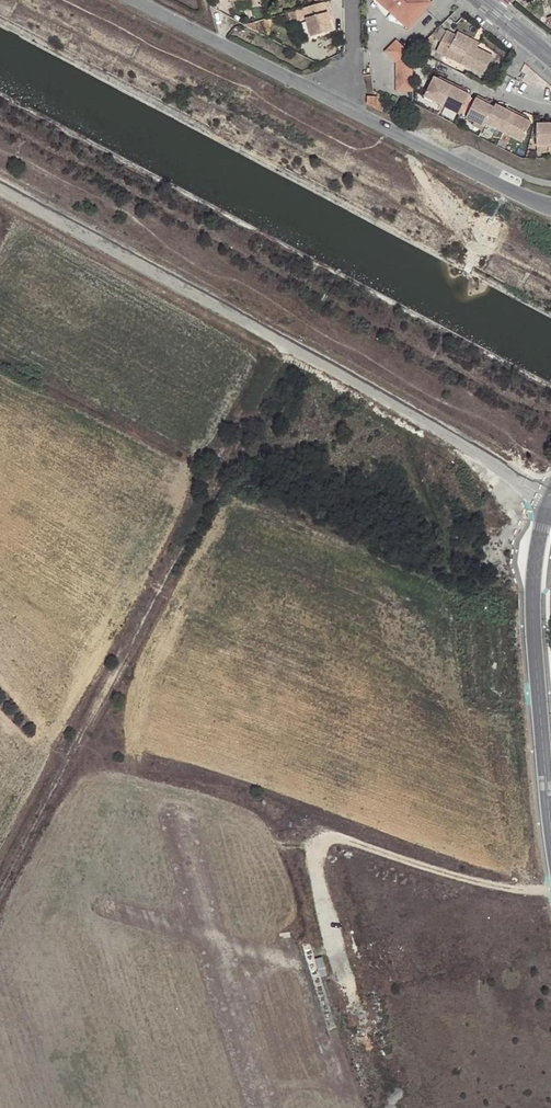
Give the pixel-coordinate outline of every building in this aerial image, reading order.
[(429,5),(424,0),(382,0),(379,3),(403,25),(405,22),(410,26),(417,19),(416,19),(422,12),(423,13),(429,5)] [(331,12),(328,1),(301,8),(303,19),(306,18),(310,36),(331,31),(327,13),(331,12)] [(400,28),(403,25),(379,3),(377,6),(378,10),(380,13),(383,17),(386,20),(389,22),(392,25),(396,27),(400,28)] [(436,53),(447,58),(450,50),(464,57),(461,65),(484,77),(494,57),(477,49),(471,46),(473,41),(458,33),(456,37),(447,32),(436,53)] [(480,44),(473,41),(471,46),(477,49),(480,44)] [(396,43),(385,55),(396,66),(396,95),(413,95),(413,79),(413,69),(412,69),(411,57),(396,43)] [(450,50),(447,58),(461,65),(464,57),(450,50)] [(443,107),(454,85),(446,81),(445,84),(439,81),(433,78),(423,97),(443,107)] [(454,85),(443,107),(461,116),(470,97),(466,95),(460,92),(462,88),(454,85)] [(467,119),(486,128),(495,109),(485,104),(486,102),(478,98),(467,119)] [(502,140),(515,111),(508,108),(507,111),(501,108),(497,106),(495,109),(486,128),(485,131),(502,140)] [(502,140),(521,148),(532,123),(527,121),(522,119),(524,115),(515,111),(502,140)] [(543,125),(538,125),(538,146),(550,146),(550,121),(549,121),(549,124),(543,125)]
